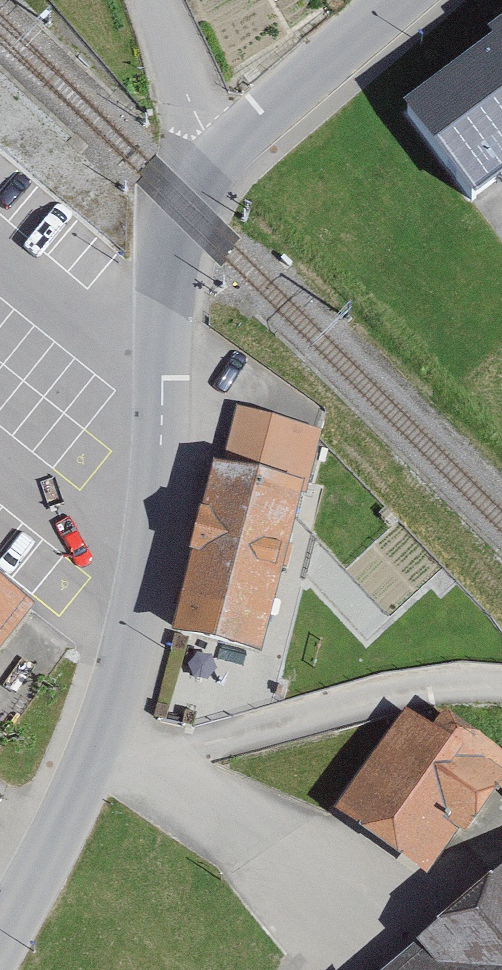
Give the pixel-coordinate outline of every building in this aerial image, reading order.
[(488,28),(495,37),(405,106),(477,200),(501,181),(501,18),(488,28)] [(191,637),(261,652),(289,522),(302,525),(321,439),(237,422),(191,637)] [(501,765),(501,757),(454,723),(410,722),(348,801),(433,861),(501,765)] [(393,969),(501,969),(501,881),(393,969)]
